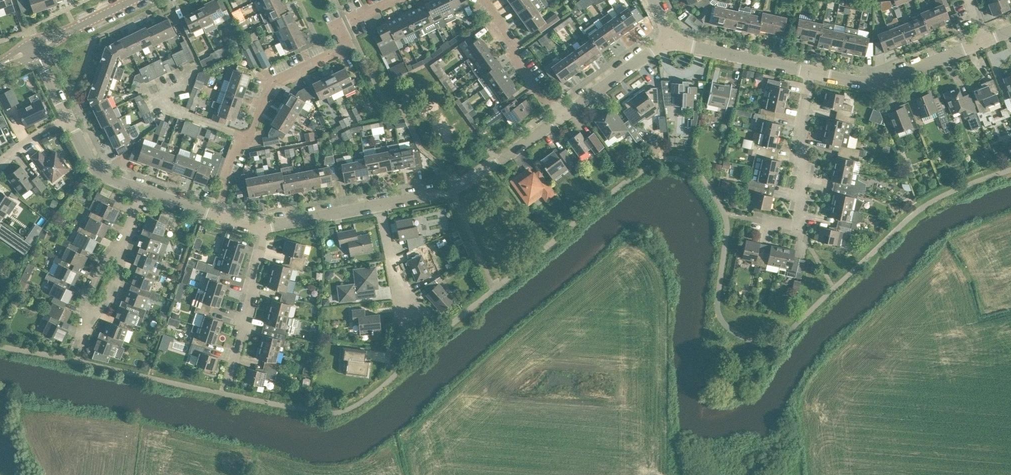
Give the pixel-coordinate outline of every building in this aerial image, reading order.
[(12,0),(0,0),(0,8),(13,4),(12,0)] [(33,8),(34,12),(45,9),(42,0),(30,0),(33,8)] [(45,9),(56,5),(54,0),(42,0),(45,9)] [(230,18),(227,9),(222,11),(217,0),(213,0),(205,4),(216,26),(223,23),(222,22),(230,18)] [(282,2),(281,0),(262,0),(266,9),(282,2)] [(430,0),(425,3),(437,28),(439,26),(440,26),(442,27),(445,25),(446,23),(436,1),(431,3),(430,0)] [(436,1),(446,23),(456,18),(454,15),(447,0),(437,0),(436,0),(436,1)] [(454,15),(463,10),(462,8),(469,5),(466,0),(447,0),(454,15)] [(535,0),(515,0),(510,3),(514,8),(512,10),(515,15),(535,0)] [(539,12),(543,8),(537,0),(535,0),(515,15),(518,19),(520,17),(524,23),(539,12)] [(579,1),(581,3),(584,8),(585,9),(593,3),(594,2),(593,0),(580,0),(579,1)] [(863,0),(854,0),(852,9),(862,11),(865,0),(863,0)] [(870,1),(869,1),(865,0),(862,11),(870,13),(870,1)] [(932,8),(939,26),(942,25),(943,27),(949,25),(949,22),(950,22),(945,7),(948,6),(946,0),(937,0),(937,3),(938,6),(934,7),(932,8)] [(1009,9),(1010,8),(1010,0),(999,0),(988,4),(993,15),(1009,9)] [(574,15),(584,8),(581,3),(579,1),(576,3),(578,7),(571,12),(574,15)] [(722,2),(721,8),(714,7),(709,3),(710,2),(710,1),(705,8),(697,18),(703,23),(706,20),(711,22),(711,23),(723,26),(726,9),(727,4),(722,2)] [(885,1),(881,1),(881,9),(881,11),(889,8),(886,1),(885,1)] [(286,5),(284,6),(282,2),(266,9),(260,13),(265,23),(290,11),(290,10),(289,10),(286,5)] [(420,8),(416,10),(427,33),(437,28),(425,3),(424,3),(419,5),(420,8)] [(625,3),(614,10),(616,12),(629,30),(639,23),(636,19),(629,9),(625,3)] [(195,11),(203,27),(206,34),(217,28),(216,26),(205,4),(201,6),(202,8),(195,11)] [(746,31),(751,9),(750,7),(746,6),(744,8),(739,7),(738,12),(734,28),(746,31)] [(928,30),(939,26),(932,8),(921,13),(928,30)] [(235,19),(240,16),(237,9),(231,13),(235,19)] [(629,30),(616,12),(614,9),(604,16),(619,37),(629,30)] [(734,28),(738,12),(726,9),(723,26),(734,28)] [(761,17),(750,15),(751,9),(746,31),(758,33),(762,13),(761,17)] [(421,36),(427,33),(416,10),(411,13),(410,10),(406,12),(419,38),(422,37),(421,36)] [(193,31),(203,27),(195,11),(189,14),(188,12),(183,14),(186,20),(181,22),(189,37),(195,35),(193,31)] [(290,11),(265,23),(267,22),(272,33),(275,31),(280,29),(295,21),(290,11)] [(921,13),(920,13),(919,11),(909,15),(918,38),(930,34),(928,30),(921,13)] [(418,38),(419,38),(406,12),(400,15),(401,17),(397,19),(405,36),(415,31),(418,38)] [(531,32),(545,23),(548,27),(560,19),(556,14),(546,21),(539,12),(524,23),(531,32)] [(770,32),(774,16),(762,13),(758,33),(759,34),(760,30),(770,32)] [(811,22),(810,22),(811,17),(800,15),(799,19),(798,19),(795,37),(807,40),(811,22)] [(907,43),(918,38),(909,15),(909,16),(911,20),(900,24),(907,43)] [(564,21),(567,25),(574,20),(571,16),(564,21)] [(609,44),(619,37),(604,16),(599,19),(604,26),(599,30),(609,44)] [(783,35),(786,18),(774,16),(770,32),(783,35)] [(900,24),(899,25),(896,17),(893,18),(892,21),(892,22),(887,24),(896,47),(907,43),(900,24)] [(176,34),(172,25),(168,18),(157,24),(165,40),(176,34)] [(405,36),(397,19),(392,21),(391,19),(385,22),(395,41),(399,48),(402,46),(402,45),(407,42),(404,36),(405,36)] [(285,40),(301,32),(295,21),(280,29),(285,40)] [(559,30),(567,25),(564,21),(557,27),(559,30)] [(380,34),(374,37),(383,56),(391,52),(390,50),(395,48),(396,50),(399,48),(395,41),(385,22),(380,24),(382,27),(377,29),(380,34)] [(818,46),(822,28),(823,24),(811,22),(807,40),(818,42),(817,46),(818,46)] [(609,44),(599,30),(595,23),(584,30),(591,40),(592,40),(600,51),(609,44)] [(154,45),(165,40),(157,24),(151,27),(150,25),(145,27),(154,45)] [(880,40),(875,42),(875,44),(875,55),(876,55),(884,52),(895,47),(896,47),(887,24),(886,24),(888,29),(877,33),(880,40)] [(156,49),(154,45),(145,27),(139,30),(138,28),(134,30),(143,48),(145,54),(156,49)] [(841,51),(847,27),(846,27),(844,33),(834,31),(830,49),(841,51)] [(853,54),(858,29),(847,27),(841,51),(842,52),(842,55),(849,56),(850,53),(853,54)] [(830,49),(834,31),(822,28),(818,46),(830,49)] [(867,38),(868,31),(858,29),(853,54),(865,57),(869,39),(867,38)] [(132,54),(143,48),(134,30),(129,33),(130,35),(124,38),(132,54)] [(251,43),(258,39),(254,32),(247,35),(251,43)] [(285,40),(280,43),(280,44),(285,54),(306,44),(301,33),(301,32),(285,40)] [(456,42),(461,38),(458,33),(453,37),(456,42)] [(549,43),(550,42),(545,35),(539,40),(543,47),(545,46),(549,51),(552,48),(549,43)] [(471,58),(487,46),(483,41),(481,42),(478,38),(473,42),(469,37),(460,44),(471,58)] [(121,58),(132,54),(124,38),(114,43),(121,58)] [(256,54),(263,50),(261,44),(263,43),(264,40),(263,38),(259,40),(258,39),(251,43),(255,51),(256,54)] [(582,47),(592,61),(593,61),(602,54),(600,51),(592,40),(591,40),(582,47)] [(119,64),(121,58),(114,43),(106,46),(105,48),(119,64)] [(566,46),(572,54),(582,68),(583,68),(592,61),(582,47),(581,48),(576,51),(572,45),(571,43),(567,46),(566,46)] [(215,51),(219,59),(229,53),(225,46),(215,51)] [(435,50),(438,54),(443,51),(440,46),(435,50)] [(473,70),(491,57),(488,52),(490,50),(487,46),(471,58),(467,61),(473,70)] [(118,67),(119,64),(105,48),(104,52),(102,51),(101,55),(103,55),(101,61),(122,69),(118,67)] [(184,49),(172,54),(178,67),(190,61),(188,57),(185,52),(184,49)] [(263,50),(256,54),(259,60),(263,69),(271,65),(263,50)] [(203,66),(219,59),(215,51),(211,53),(210,56),(200,61),(203,66)] [(563,61),(562,61),(572,75),(573,75),(582,68),(572,54),(563,61)] [(479,78),(500,64),(496,58),(493,60),(491,57),(473,70),(479,78)] [(559,57),(544,68),(548,73),(555,83),(560,79),(562,83),(572,75),(562,61),(559,57)] [(163,65),(164,65),(162,62),(161,59),(150,64),(152,67),(154,66),(159,76),(167,72),(163,65)] [(440,80),(447,75),(436,60),(433,63),(430,65),(440,80)] [(118,80),(122,69),(101,61),(98,67),(96,67),(94,72),(114,79),(114,78),(118,80)] [(150,80),(159,76),(154,66),(152,67),(150,64),(139,69),(142,75),(147,73),(150,80)] [(484,87),(503,74),(501,70),(503,68),(500,64),(479,78),(478,79),(484,87)] [(251,75),(234,69),(227,67),(223,78),(226,79),(226,80),(230,81),(246,87),(251,75)] [(356,89),(353,83),(346,68),(335,73),(346,94),(356,89)] [(393,79),(403,74),(401,69),(390,74),(393,79)] [(198,72),(195,82),(203,84),(207,86),(211,74),(201,71),(201,72),(199,72),(198,72)] [(110,91),(114,79),(94,72),(93,76),(95,77),(93,84),(110,91)] [(146,83),(150,80),(147,73),(142,75),(146,83)] [(345,95),(346,94),(335,73),(324,78),(332,94),(342,89),(345,95)] [(490,96),(512,81),(508,76),(506,77),(503,74),(484,87),(490,96)] [(446,88),(453,84),(447,75),(440,80),(446,88)] [(331,94),(332,94),(324,78),(312,84),(320,99),(326,97),(329,104),(334,101),(331,94)] [(780,81),(779,81),(768,79),(767,84),(766,84),(765,89),(769,90),(767,97),(786,101),(789,89),(779,87),(780,81)] [(988,85),(974,91),(977,99),(975,100),(979,110),(979,111),(977,112),(980,121),(982,120),(985,126),(991,123),(990,121),(992,121),(994,120),(990,111),(988,106),(993,105),(995,104),(999,102),(996,94),(998,93),(996,88),(993,79),(986,82),(988,85)] [(682,83),(671,83),(670,80),(661,80),(664,106),(666,105),(669,100),(671,95),(672,92),(676,92),(676,94),(676,96),(677,99),(678,101),(680,102),(681,102),(681,107),(692,107),(693,99),(696,99),(696,87),(688,86),(688,81),(682,81),(682,83)] [(230,81),(226,92),(242,98),(243,98),(246,87),(230,81)] [(504,100),(508,97),(516,91),(513,87),(515,86),(512,81),(490,96),(496,92),(500,98),(496,101),(495,106),(493,108),(496,113),(507,105),(504,100)] [(199,96),(203,84),(195,82),(191,93),(199,96)] [(733,107),(735,98),(737,88),(731,87),(712,83),(708,102),(719,104),(718,106),(727,108),(727,106),(733,107)] [(108,97),(110,91),(93,84),(91,89),(89,88),(88,91),(90,92),(108,98),(108,97)] [(449,93),(454,90),(456,88),(453,84),(446,88),(449,93)] [(290,93),(284,103),(299,112),(306,116),(309,111),(302,107),(306,102),(306,101),(313,97),(308,86),(299,91),(295,96),(290,93)] [(659,108),(658,97),(657,87),(651,87),(651,90),(646,93),(644,90),(624,104),(628,108),(623,111),(633,126),(643,118),(648,119),(656,113),(657,109),(658,108),(659,108)] [(976,112),(972,103),(969,93),(962,96),(958,87),(943,93),(951,114),(961,110),(964,117),(976,112)] [(5,109),(18,103),(12,89),(0,95),(0,100),(5,109)] [(852,105),(842,103),(844,95),(826,91),(823,105),(840,109),(838,114),(855,118),(856,113),(851,112),(852,110),(852,105)] [(92,106),(108,98),(90,92),(88,98),(92,106)] [(226,92),(222,103),(239,109),(242,98),(226,92)] [(194,110),(199,96),(191,93),(186,107),(194,110)] [(930,93),(913,100),(917,109),(920,117),(921,116),(936,111),(943,127),(949,125),(947,118),(946,118),(945,114),(942,106),(938,96),(932,99),(930,93)] [(138,105),(146,102),(142,94),(134,98),(138,105)] [(39,97),(17,108),(26,126),(48,115),(39,97)] [(458,106),(463,102),(460,97),(455,101),(458,106)] [(783,113),(786,101),(767,97),(765,109),(762,108),(760,114),(772,116),(773,111),(783,113)] [(97,116),(113,108),(108,98),(92,106),(97,116)] [(493,123),(505,114),(509,119),(511,117),(515,123),(533,110),(525,100),(517,106),(513,101),(507,105),(496,113),(489,118),(493,123)] [(464,114),(469,111),(463,102),(458,106),(464,114)] [(918,127),(912,111),(908,102),(895,107),(897,109),(888,113),(896,133),(910,127),(912,130),(918,127)] [(234,121),(239,109),(222,103),(219,113),(215,112),(212,120),(225,124),(227,118),(234,121)] [(293,122),(299,112),(284,103),(278,113),(293,122)] [(102,127),(126,115),(118,118),(113,108),(97,116),(102,127)] [(1007,110),(1001,113),(1003,117),(1003,118),(1010,116),(1007,110)] [(464,114),(468,119),(473,116),(469,111),(464,114)] [(629,130),(620,119),(615,111),(609,114),(607,112),(595,121),(608,139),(616,134),(619,138),(629,130)] [(269,134),(269,135),(269,136),(278,135),(284,138),(286,133),(290,127),(294,129),(296,125),(293,123),(293,122),(278,113),(277,114),(275,118),(271,124),(273,125),(270,130),(270,132),(269,133),(269,134)] [(772,116),(760,114),(755,113),(753,118),(756,119),(755,121),(758,122),(758,125),(761,125),(760,132),(778,136),(781,124),(771,122),(772,116)] [(3,114),(0,116),(0,144),(7,141),(1,129),(8,125),(3,114)] [(853,124),(855,118),(838,114),(837,120),(827,118),(825,130),(849,135),(851,123),(853,124)] [(126,115),(102,127),(104,131),(106,130),(109,137),(110,137),(130,127),(129,124),(127,125),(127,124),(126,117),(126,115)] [(165,127),(167,122),(161,120),(157,134),(160,135),(163,127),(165,127)] [(185,134),(189,122),(185,121),(182,128),(181,132),(185,134)] [(200,126),(193,124),(189,122),(185,134),(196,138),(200,126)] [(130,140),(128,134),(130,133),(131,135),(131,136),(132,137),(134,137),(135,137),(136,137),(137,136),(138,135),(138,134),(138,132),(137,130),(134,125),(130,127),(110,137),(115,148),(115,147),(119,155),(132,146),(129,140),(130,140)] [(630,134),(631,136),(636,142),(642,137),(636,130),(630,134)] [(847,147),(849,135),(825,130),(822,142),(841,146),(847,147)] [(605,147),(601,142),(595,134),(586,141),(580,132),(568,140),(579,156),(592,147),(596,153),(605,147)] [(776,148),(778,136),(760,132),(758,139),(755,138),(752,140),(743,138),(742,147),(748,148),(768,152),(769,147),(776,148)] [(264,145),(274,144),(279,143),(278,135),(269,136),(263,138),(264,145)] [(161,168),(168,146),(169,144),(162,141),(161,145),(157,144),(156,148),(150,165),(161,168)] [(401,149),(405,167),(408,167),(409,170),(422,167),(419,150),(416,151),(415,142),(410,143),(410,147),(401,149)] [(401,149),(399,149),(398,143),(388,145),(393,169),(405,167),(401,149)] [(132,150),(129,160),(137,162),(138,160),(150,165),(156,148),(143,144),(142,150),(134,147),(132,150)] [(381,172),(393,169),(388,145),(377,147),(381,172)] [(883,145),(882,151),(889,153),(890,146),(883,145)] [(177,156),(171,154),(173,148),(168,146),(161,168),(171,172),(177,156)] [(847,153),(859,156),(861,149),(849,146),(847,153)] [(369,174),(381,172),(377,147),(365,150),(369,174)] [(768,152),(748,148),(747,154),(752,155),(755,155),(752,167),(778,173),(780,161),(763,157),(764,152),(768,152)] [(576,164),(571,157),(566,149),(557,155),(553,151),(540,160),(545,166),(544,167),(554,180),(576,164)] [(369,174),(365,150),(364,150),(365,156),(365,160),(355,162),(358,180),(362,180),(363,182),(367,181),(368,178),(370,178),(369,174)] [(52,182),(61,175),(69,168),(56,152),(46,159),(39,151),(31,157),(42,171),(43,170),(52,182)] [(184,174),(192,152),(191,152),(190,157),(178,153),(177,156),(171,172),(176,174),(177,172),(184,174)] [(201,161),(195,159),(196,154),(192,152),(184,174),(190,176),(190,178),(195,180),(201,161)] [(201,161),(195,180),(196,180),(206,184),(209,176),(210,172),(217,174),(223,155),(214,152),(212,159),(203,156),(201,161)] [(858,160),(859,156),(847,153),(846,159),(836,156),(833,169),(852,172),(855,160),(858,160)] [(338,179),(336,166),(333,155),(328,156),(326,167),(318,169),(322,187),(333,185),(332,180),(338,179)] [(342,158),(336,159),(337,166),(342,165),(343,174),(344,178),(345,183),(357,181),(358,180),(355,162),(353,162),(346,164),(342,158)] [(46,187),(43,184),(37,176),(32,180),(21,166),(8,177),(21,195),(30,188),(36,195),(46,187)] [(292,166),(281,168),(281,172),(282,176),(286,194),(297,192),(293,174),(292,166)] [(775,185),(778,173),(752,167),(750,180),(748,181),(748,183),(748,185),(752,185),(764,188),(765,183),(775,185)] [(309,190),(322,187),(318,169),(306,171),(309,190)] [(859,174),(852,172),(833,169),(831,180),(834,181),(833,187),(859,191),(865,193),(866,184),(858,179),(859,174)] [(270,174),(269,174),(268,170),(263,170),(264,175),(258,176),(261,195),(274,192),(270,174)] [(524,172),(511,181),(529,204),(534,201),(530,196),(539,190),(542,195),(547,201),(556,194),(544,177),(539,180),(533,172),(532,173),(530,170),(525,173),(524,172)] [(308,190),(309,190),(306,171),(293,174),(297,192),(303,191),(303,193),(308,192),(308,190)] [(286,194),(282,176),(281,172),(270,174),(274,192),(284,190),(285,194),(286,194)] [(241,175),(235,194),(248,191),(249,197),(261,195),(258,176),(247,178),(246,176),(244,174),(241,175)] [(89,188),(92,183),(85,178),(82,182),(89,188)] [(730,182),(723,180),(721,187),(728,189),(730,182)] [(763,194),(764,188),(752,185),(748,185),(746,195),(753,196),(751,206),(770,210),(773,196),(763,194)] [(864,194),(865,193),(859,191),(833,187),(832,192),(835,193),(833,205),(859,211),(863,201),(857,198),(858,192),(864,194)] [(2,217),(3,217),(7,212),(5,210),(12,199),(5,194),(0,191),(0,215),(2,217)] [(91,211),(104,217),(114,221),(120,210),(107,204),(110,198),(97,192),(94,199),(100,202),(95,213),(91,211)] [(858,211),(859,211),(833,205),(830,217),(840,219),(839,225),(857,229),(856,222),(858,222),(860,222),(862,220),(862,218),(862,216),(862,214),(861,213),(858,211)] [(101,222),(104,217),(91,211),(88,216),(85,221),(88,222),(85,228),(92,232),(93,232),(103,237),(109,225),(101,222)] [(171,226),(172,225),(174,219),(161,214),(158,220),(148,216),(143,228),(154,232),(163,235),(167,224),(171,226)] [(411,249),(424,244),(423,235),(419,235),(417,226),(414,226),(412,218),(396,221),(400,240),(409,238),(411,249)] [(26,251),(30,244),(0,223),(0,233),(26,251)] [(821,227),(818,241),(836,245),(840,246),(843,232),(850,233),(851,228),(857,229),(839,225),(838,230),(821,227)] [(92,232),(85,228),(79,226),(76,232),(78,233),(73,243),(73,244),(77,246),(78,245),(92,252),(97,241),(90,237),(92,232)] [(352,255),(363,252),(373,250),(369,234),(357,236),(356,229),(338,233),(340,245),(350,243),(352,255)] [(171,238),(163,235),(154,232),(152,238),(141,234),(137,245),(150,251),(150,250),(156,252),(157,251),(161,241),(169,244),(171,238)] [(245,252),(247,245),(241,243),(243,237),(239,236),(232,233),(230,239),(224,237),(222,245),(218,256),(241,263),(245,252)] [(196,235),(192,246),(199,248),(203,237),(196,235)] [(73,244),(73,243),(64,239),(61,245),(66,248),(61,258),(75,265),(75,264),(82,268),(87,256),(75,250),(77,246),(73,244)] [(307,255),(304,253),(306,244),(287,240),(284,254),(294,256),(292,262),(305,265),(307,255)] [(760,265),(763,254),(758,253),(760,243),(746,240),(742,258),(751,260),(751,264),(760,265)] [(429,242),(423,245),(427,254),(433,252),(429,242)] [(779,266),(783,248),(771,245),(769,255),(763,254),(760,265),(767,267),(767,264),(779,266)] [(426,260),(424,254),(421,247),(409,252),(412,259),(407,261),(408,262),(406,263),(409,270),(411,269),(412,270),(413,269),(414,271),(412,272),(416,282),(422,279),(422,280),(424,279),(423,279),(431,276),(430,275),(437,273),(434,266),(428,269),(425,261),(426,260)] [(799,258),(794,257),(795,250),(783,248),(779,266),(786,268),(787,275),(795,277),(799,258)] [(165,254),(157,251),(156,252),(150,250),(150,251),(148,256),(138,252),(133,264),(148,270),(152,271),(159,274),(163,262),(162,262),(165,254)] [(75,265),(61,258),(56,255),(56,256),(55,258),(48,272),(55,276),(69,282),(74,285),(79,273),(72,270),(75,265)] [(241,263),(218,256),(216,255),(213,265),(206,263),(204,271),(208,272),(208,271),(219,275),(221,270),(237,276),(241,263)] [(292,262),(291,267),(292,267),(303,270),(305,265),(292,262)] [(28,263),(25,270),(26,271),(30,273),(34,265),(29,263),(28,263)] [(274,263),(271,274),(289,279),(292,267),(291,267),(274,263)] [(350,284),(338,285),(340,301),(355,300),(355,299),(375,297),(374,289),(376,288),(375,280),(377,279),(376,266),(371,267),(370,266),(368,266),(357,268),(353,269),(355,283),(350,284)] [(161,274),(159,274),(152,271),(148,270),(146,276),(135,272),(131,284),(134,285),(149,291),(150,290),(154,279),(159,281),(161,274)] [(227,284),(217,281),(219,275),(208,271),(208,272),(206,277),(209,278),(205,289),(223,296),(227,284)] [(66,287),(69,282),(55,276),(48,272),(45,278),(48,280),(47,282),(49,286),(52,287),(49,294),(53,296),(54,296),(67,302),(68,302),(73,291),(66,287)] [(271,275),(268,287),(285,291),(286,291),(289,280),(289,279),(271,274),(271,275)] [(435,279),(424,286),(430,292),(427,295),(441,311),(446,307),(447,308),(449,307),(448,306),(453,300),(435,279)] [(28,284),(21,281),(19,286),(26,289),(28,284)] [(447,288),(451,292),(455,288),(451,283),(447,288)] [(160,294),(150,290),(149,291),(134,285),(132,290),(129,289),(124,301),(129,303),(143,308),(145,309),(149,310),(153,299),(157,301),(160,294)] [(192,304),(192,305),(196,306),(208,310),(208,309),(209,304),(219,308),(223,296),(205,289),(205,290),(199,288),(195,299),(193,299),(192,304)] [(285,291),(284,296),(295,299),(297,293),(293,292),(286,291),(285,291)] [(20,300),(13,296),(10,301),(18,305),(20,300)] [(64,307),(67,302),(54,296),(53,296),(51,301),(52,302),(48,312),(47,313),(59,318),(64,321),(66,322),(71,311),(64,307)] [(294,306),(295,299),(284,296),(282,302),(272,300),(269,311),(288,316),(291,305),(294,306)] [(139,326),(145,309),(143,308),(129,303),(126,308),(119,306),(115,317),(121,320),(134,325),(134,324),(139,326)] [(196,306),(194,312),(195,312),(199,314),(198,318),(203,319),(201,327),(219,332),(223,321),(206,315),(208,310),(196,306)] [(373,334),(374,339),(382,338),(380,314),(365,316),(365,309),(353,310),(354,321),(359,321),(360,331),(372,330),(373,334)] [(288,317),(288,316),(269,311),(266,324),(276,326),(275,332),(287,334),(292,336),(294,326),(292,326),(294,318),(288,317)] [(47,313),(48,312),(46,312),(43,318),(49,321),(44,332),(63,341),(69,330),(62,327),(64,321),(59,318),(47,313)] [(170,318),(167,326),(178,329),(181,322),(170,318)] [(134,325),(121,320),(119,325),(109,321),(104,333),(111,336),(123,340),(127,330),(132,332),(134,325)] [(219,332),(201,327),(193,324),(191,331),(195,332),(192,342),(203,346),(205,341),(215,344),(219,332)] [(285,343),(287,334),(275,332),(273,337),(263,335),(260,346),(279,351),(281,344),(285,343)] [(174,337),(164,333),(162,341),(169,344),(170,340),(173,341),(174,337)] [(124,341),(123,340),(111,336),(108,341),(98,337),(94,349),(117,358),(124,341)] [(202,352),(203,346),(192,342),(188,353),(198,357),(196,365),(214,371),(218,357),(202,352)] [(276,363),(279,351),(260,346),(257,359),(267,361),(266,366),(278,369),(279,364),(276,363)] [(366,350),(356,349),(343,347),(342,359),(348,359),(346,374),(369,377),(371,362),(364,361),(364,358),(365,358),(366,350)] [(142,361),(140,368),(147,370),(149,363),(142,361)] [(275,380),(278,369),(266,366),(265,372),(248,368),(244,382),(263,386),(265,377),(275,380)]
